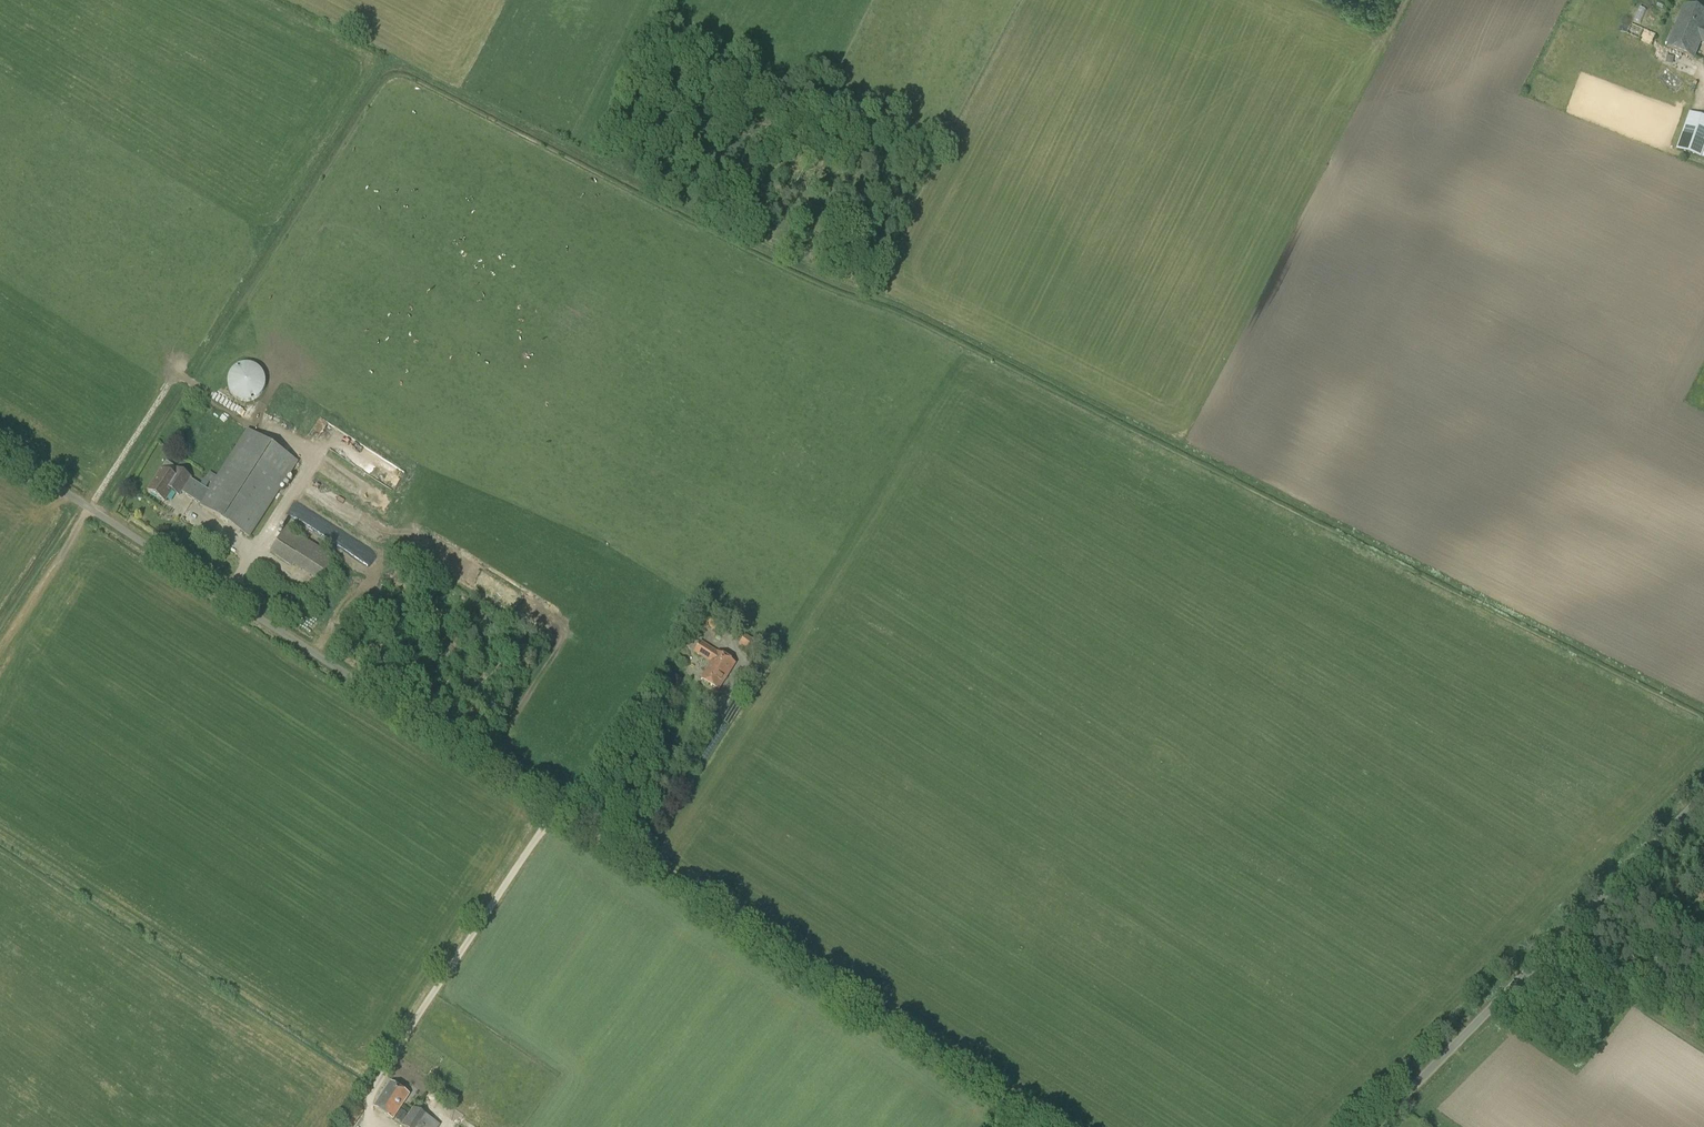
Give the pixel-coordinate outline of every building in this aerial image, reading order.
[(1640,20),(1646,9),(1640,6),(1635,18),(1640,20)] [(1686,6),(1669,48),(1695,59),(1703,41),(1703,42),(1703,13),(1686,6)] [(1651,46),(1656,35),(1632,24),(1627,35),(1651,46)] [(707,89),(709,83),(693,76),(691,82),(707,89)] [(1703,151),(1703,118),(1690,113),(1677,148),(1702,157),(1703,151)] [(266,399),(266,365),(234,365),(234,399),(266,399)] [(250,537),(298,462),(249,430),(218,478),(210,473),(205,480),(214,485),(210,491),(191,479),(192,478),(179,470),(174,477),(160,498),(166,502),(173,491),(180,496),(183,492),(201,504),(201,505),(250,537)] [(336,469),(333,474),(345,480),(348,475),(336,469)] [(160,498),(174,477),(163,470),(149,491),(160,498)] [(321,583),(336,559),(288,528),(273,552),(321,583)] [(745,635),(739,645),(754,654),(760,644),(745,635)] [(720,690),(737,663),(702,642),(695,653),(712,663),(702,679),(720,690)] [(394,1119),(411,1094),(392,1082),(376,1107),(394,1119)] [(354,1126),(363,1112),(356,1107),(346,1121),(354,1126)] [(442,1124),(416,1107),(404,1125),(406,1126),(440,1126),(442,1124)]
